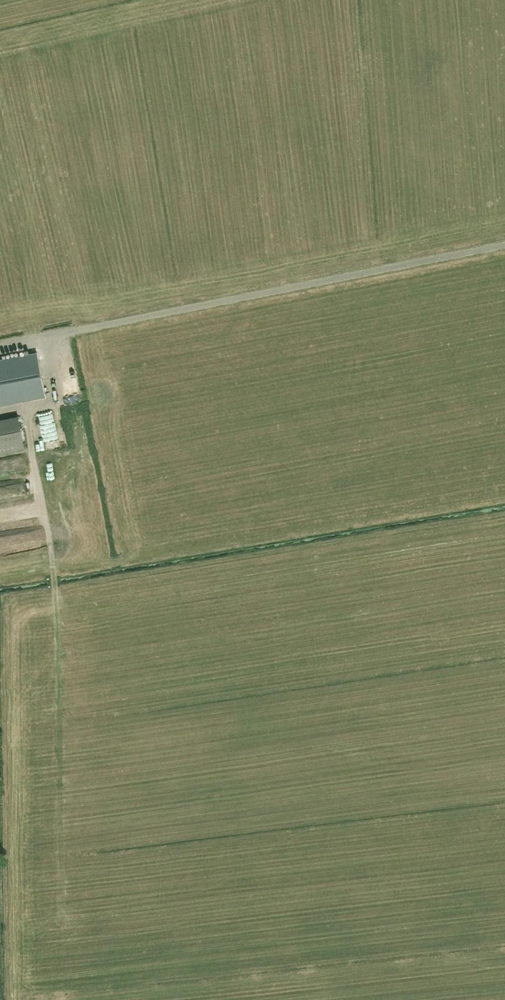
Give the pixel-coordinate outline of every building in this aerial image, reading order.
[(38,351),(0,359),(0,405),(46,397),(38,351)] [(80,417),(79,409),(71,410),(72,418),(80,417)] [(18,416),(0,419),(0,453),(25,449),(18,416)]
